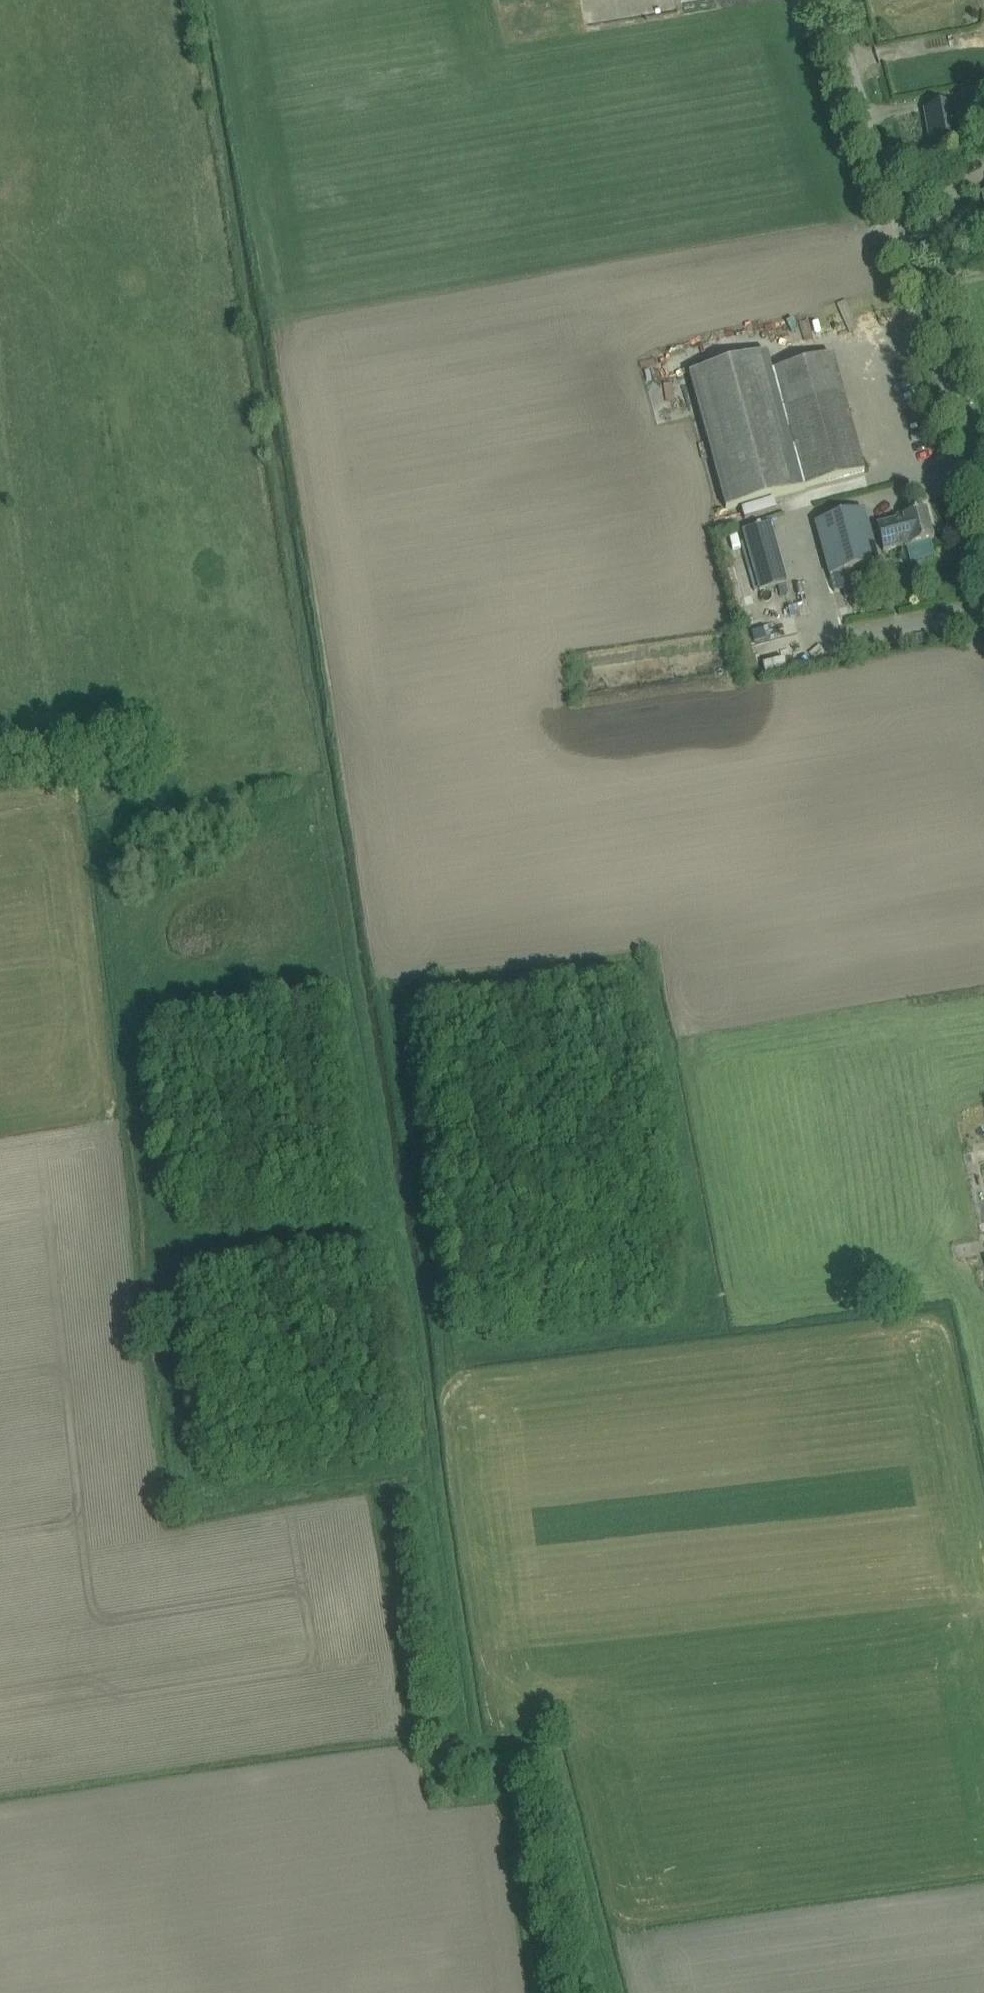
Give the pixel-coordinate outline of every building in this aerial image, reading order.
[(966,113),(983,110),(983,88),(962,91),(966,113)] [(959,138),(953,106),(925,111),(931,143),(959,138)] [(726,510),(805,489),(864,473),(832,356),(771,372),(766,353),(689,374),(726,510)] [(864,510),(815,523),(829,576),(840,573),(855,569),(878,563),(864,510)] [(904,519),(876,526),(883,552),(904,546),(905,548),(906,548),(910,564),(934,557),(930,541),(933,541),(928,524),(930,521),(928,516),(926,514),(925,511),(903,517),(904,519)] [(750,538),(768,597),(796,588),(778,530),(750,538)] [(855,569),(840,573),(844,589),(859,585),(855,569)] [(756,624),(759,635),(773,631),(770,620),(756,624)] [(975,1156),(983,1230),(983,1155),(975,1156)]
